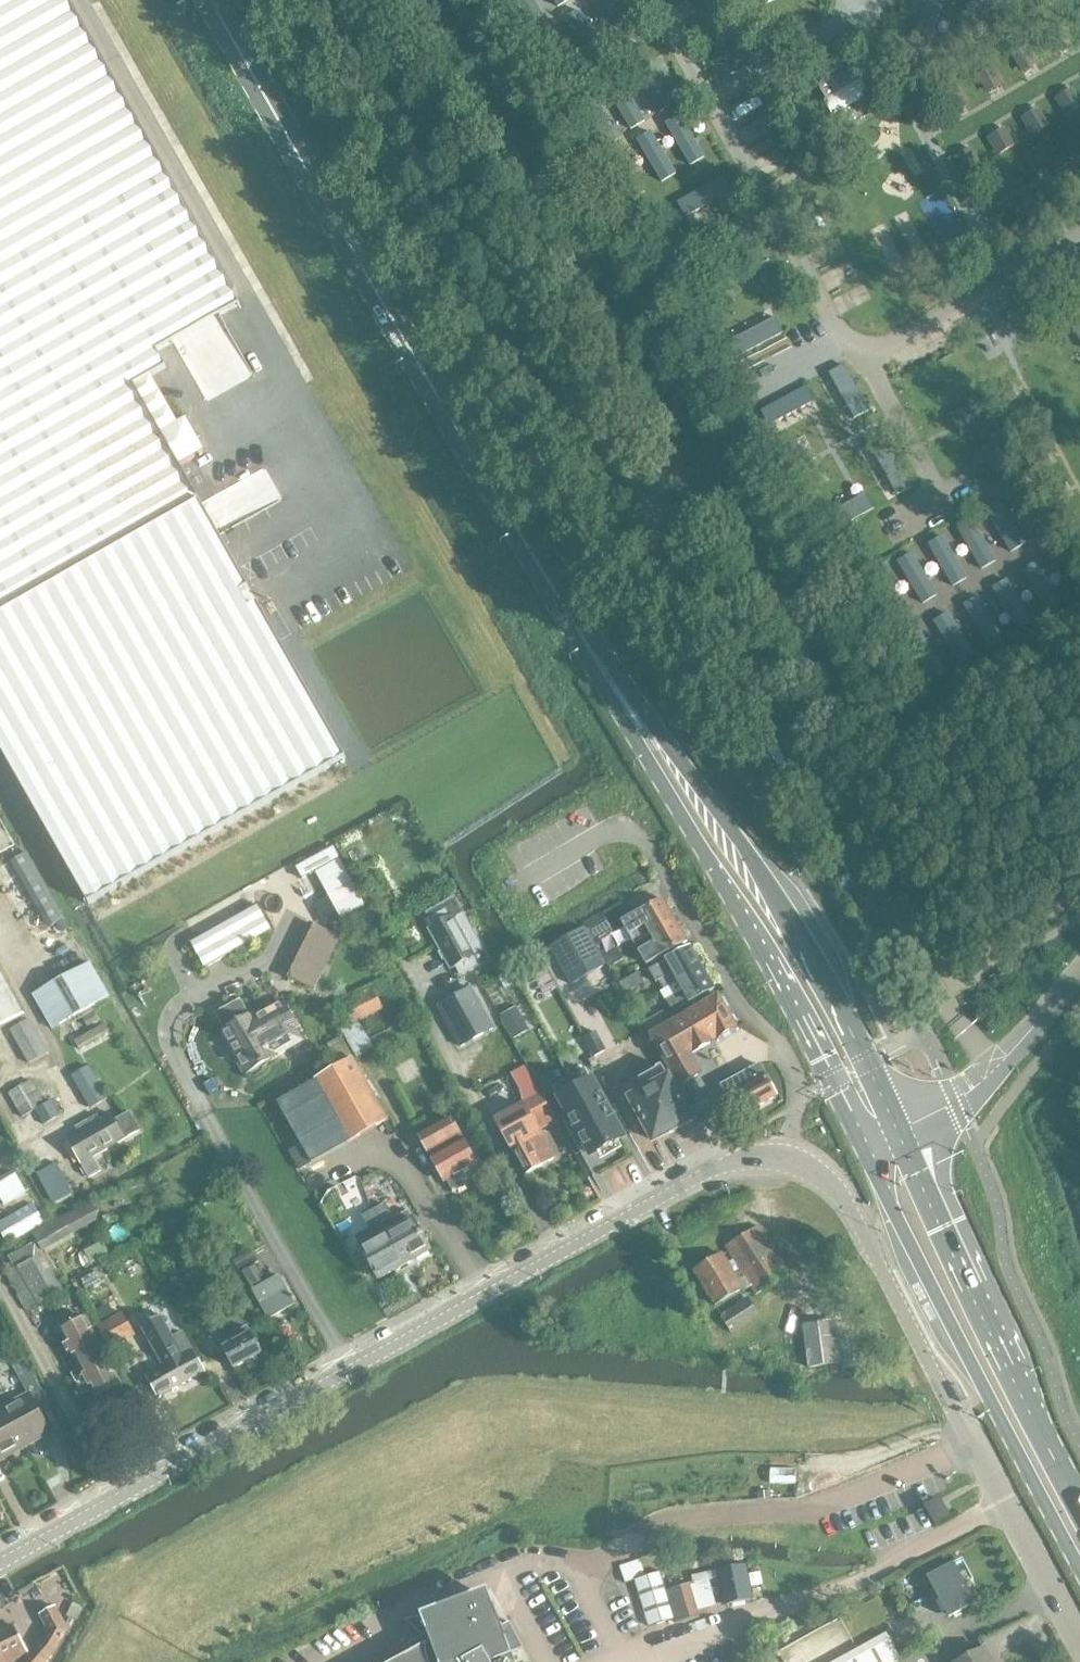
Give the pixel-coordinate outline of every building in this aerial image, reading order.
[(198,499),(179,466),(203,452),(184,419),(160,433),(133,385),(165,367),(158,355),(241,308),(66,0),(0,0),(0,611),(198,499)] [(529,23),(543,15),(534,0),(515,0),(529,23)] [(594,2),(618,43),(632,35),(611,0),(597,0),(594,2)] [(989,0),(972,0),(967,15),(982,21),(989,0)] [(927,53),(942,7),(927,2),(911,47),(927,53)] [(579,11),(565,19),(590,60),(604,52),(579,11)] [(1061,28),(1048,35),(1056,48),(1068,40),(1061,28)] [(1026,48),(1013,55),(1020,68),(1033,60),(1026,48)] [(648,63),(634,71),(659,112),(673,104),(648,63)] [(858,82),(859,81),(851,66),(818,85),(826,100),(827,99),(836,114),(835,115),(843,129),(876,111),(868,96),(867,97),(858,82)] [(991,68),(978,75),(985,88),(998,81),(991,68)] [(620,79),(606,88),(631,129),(644,121),(620,79)] [(955,89),(942,96),(950,109),(962,102),(955,89)] [(1060,100),(1068,113),(1079,106),(1079,105),(1073,93),(1060,100)] [(591,96),(577,105),(602,146),(616,138),(591,96)] [(1039,112),(1027,120),(1034,132),(1047,125),(1039,112)] [(681,114),(666,123),(691,166),(706,157),(681,114)] [(1072,128),(1060,135),(1067,148),(1079,141),(1072,128)] [(652,130),(636,139),(662,183),(677,174),(652,130)] [(1006,132),(993,140),(1000,152),(1013,145),(1006,132)] [(1037,148),(1025,155),(1032,168),(1045,161),(1037,148)] [(972,152),(960,159),(967,172),(980,164),(972,152)] [(1002,169),(989,177),(997,189),(1009,182),(1002,169)] [(731,191),(723,177),(677,202),(685,217),(731,191)] [(775,317),(729,341),(737,357),(783,332),(775,317)] [(843,365),(829,373),(854,419),(868,411),(843,365)] [(806,386),(760,410),(768,425),(814,401),(806,386)] [(972,405),(956,413),(964,429),(981,421),(972,405)] [(886,441),(871,450),(897,495),(912,487),(886,441)] [(866,493),(820,519),(828,533),(874,508),(866,493)] [(0,615),(0,748),(89,904),(345,758),(258,604),(249,609),(240,593),(249,588),(219,535),(177,559),(159,528),(201,504),(200,502),(0,615)] [(1012,556),(1026,547),(1000,504),(985,513),(1012,556)] [(983,573),(998,564),(971,521),(957,530),(983,573)] [(954,590),(968,581),(942,538),(927,547),(954,590)] [(923,607),(937,598),(911,555),(896,564),(923,607)] [(1048,616),(1062,607),(1036,564),(1021,573),(1048,616)] [(894,623),(908,614),(882,571),(867,580),(894,623)] [(1018,633),(1032,624),(1006,581),(991,590),(1018,633)] [(989,650),(1004,641),(978,598),(963,607),(989,650)] [(959,667),(974,658),(948,615),(933,624),(959,667)] [(932,686),(947,677),(920,634),(906,643),(932,686)] [(1,863),(33,933),(65,918),(33,848),(1,863)] [(349,906),(350,897),(349,889),(346,884),(343,880),(336,876),(333,874),(327,874),(318,875),(310,880),(307,883),(305,888),(304,892),(303,897),(305,906),(307,911),(310,914),(317,919),(321,921),(326,921),(331,921),(336,919),(343,915),(347,910),(349,906)] [(664,899),(631,918),(623,923),(635,943),(676,919),(664,899)] [(271,931),(258,906),(190,943),(204,968),(271,931)] [(462,975),(478,965),(473,956),(483,951),(461,913),(452,918),(447,908),(430,917),(435,927),(432,929),(453,967),(457,965),(462,975)] [(605,919),(587,930),(594,941),(612,930),(605,919)] [(676,919),(635,943),(646,964),(688,940),(676,919)] [(312,989),(338,938),(313,926),(287,977),(312,989)] [(586,928),(549,948),(570,986),(607,966),(586,928)] [(649,985),(659,979),(671,972),(677,981),(703,967),(691,946),(666,960),(667,961),(662,963),(661,962),(642,973),(649,985)] [(604,957),(610,968),(623,959),(618,949),(604,957)] [(53,1029),(108,998),(89,963),(33,994),(53,1029)] [(703,967),(677,981),(682,991),(674,995),(681,1007),(715,988),(703,967)] [(25,1014),(0,971),(0,1029),(25,1014)] [(438,1006),(462,1047),(495,1029),(472,986),(438,1006)] [(371,987),(338,1005),(350,1027),(383,1008),(371,987)] [(737,1027),(718,995),(671,1023),(664,1011),(645,1021),(652,1032),(649,1033),(679,1086),(702,1072),(692,1054),(737,1027)] [(262,1014),(263,1016),(255,1021),(252,1015),(222,1032),(246,1074),(248,1073),(251,1074),(259,1070),(260,1066),(276,1057),(270,1046),(298,1029),(283,1003),(262,1014)] [(503,1012),(515,1036),(532,1027),(520,1004),(503,1012)] [(95,1012),(82,1018),(87,1027),(99,1021),(95,1012)] [(28,1063),(48,1052),(29,1018),(9,1029),(28,1063)] [(78,1044),(97,1032),(93,1025),(74,1037),(78,1044)] [(596,1032),(584,1038),(594,1057),(606,1051),(596,1032)] [(389,1121),(354,1058),(313,1080),(349,1142),(389,1121)] [(777,1096),(760,1064),(721,1085),(738,1117),(777,1096)] [(90,1108),(108,1098),(88,1065),(71,1076),(90,1108)] [(636,1092),(629,1096),(654,1139),(691,1118),(666,1075),(661,1065),(631,1082),(636,1092)] [(525,1066),(511,1073),(520,1090),(534,1082),(525,1066)] [(596,1162),(629,1146),(593,1076),(560,1093),(596,1162)] [(44,1125),(60,1115),(44,1088),(38,1091),(31,1080),(8,1093),(21,1117),(35,1109),(44,1125)] [(348,1143),(313,1082),(277,1102),(312,1163),(348,1143)] [(544,1127),(559,1119),(543,1090),(529,1098),(544,1127)] [(525,1104),(496,1120),(524,1174),(554,1159),(525,1104)] [(105,1151),(141,1131),(129,1111),(115,1119),(111,1112),(100,1118),(97,1114),(87,1120),(105,1151)] [(477,1164),(449,1116),(418,1134),(446,1182),(447,1181),(451,1187),(457,1190),(465,1186),(467,1179),(464,1172),(477,1164)] [(100,1170),(94,1157),(105,1151),(87,1120),(74,1128),(76,1131),(65,1138),(88,1177),(100,1170)] [(53,1203),(72,1192),(57,1162),(36,1173),(53,1203)] [(28,1189),(19,1171),(0,1180),(0,1188),(6,1200),(28,1189)] [(374,1209),(405,1265),(431,1250),(408,1211),(393,1219),(385,1203),(374,1209)] [(44,1222),(33,1204),(0,1223),(0,1230),(7,1243),(44,1222)] [(358,1242),(360,1247),(379,1279),(405,1265),(374,1209),(363,1216),(370,1229),(372,1234),(358,1242)] [(761,1221),(728,1241),(758,1290),(791,1270),(761,1221)] [(64,1291),(36,1241),(7,1256),(14,1268),(6,1272),(28,1311),(64,1291)] [(102,1241),(79,1253),(86,1266),(109,1253),(102,1241)] [(711,1301),(744,1290),(731,1251),(698,1262),(711,1301)] [(242,1272),(269,1319),(295,1304),(292,1299),(294,1298),(292,1295),(290,1296),(279,1276),(264,1285),(260,1278),(263,1276),(256,1264),(242,1272)] [(736,1329),(762,1312),(751,1295),(724,1312),(736,1329)] [(766,1324),(740,1340),(748,1353),(758,1347),(763,1354),(775,1346),(781,1355),(787,1351),(802,1342),(828,1326),(809,1297),(773,1320),(766,1324)] [(106,1351),(135,1335),(123,1312),(93,1327),(106,1351)] [(58,1331),(78,1368),(70,1373),(78,1387),(86,1383),(94,1397),(117,1384),(83,1318),(58,1331)] [(223,1350),(234,1370),(262,1354),(241,1319),(230,1325),(239,1341),(223,1350)] [(205,1372),(181,1330),(152,1346),(163,1364),(147,1373),(161,1398),(205,1372)] [(802,1342),(787,1351),(793,1361),(808,1352),(802,1342)] [(0,1356),(0,1375),(10,1370),(2,1355),(0,1356)] [(26,1390),(38,1383),(25,1359),(13,1366),(26,1390)] [(29,1394),(4,1408),(25,1446),(50,1432),(29,1394)] [(4,1408),(0,1410),(0,1458),(1,1460),(25,1446),(4,1408)] [(935,1522),(949,1515),(939,1497),(925,1505),(935,1522)] [(675,1619),(666,1591),(660,1572),(645,1576),(639,1559),(620,1566),(626,1583),(635,1580),(650,1627),(675,1619)] [(949,1618),(964,1610),(976,1604),(954,1562),(927,1576),(949,1618)] [(726,1605),(751,1600),(743,1566),(719,1571),(721,1579),(726,1602),(726,1605)] [(710,1581),(721,1579),(719,1571),(695,1576),(697,1582),(666,1591),(675,1619),(676,1623),(705,1613),(708,1613),(707,1609),(716,1605),(710,1581)] [(509,1661),(511,1661),(515,1661),(512,1652),(523,1648),(509,1622),(502,1625),(500,1622),(497,1619),(493,1616),(490,1613),(486,1611),(482,1610),(483,1606),(474,1604),(473,1607),(469,1607),(465,1607),(460,1608),(448,1611),(445,1603),(426,1613),(428,1615),(405,1620),(422,1636),(408,1644),(412,1652),(394,1661),(509,1661)] [(39,1615),(48,1631),(44,1637),(28,1656),(12,1625),(0,1631),(0,1656),(3,1661),(44,1661),(69,1630),(56,1606),(39,1615)] [(841,1657),(838,1650),(855,1642),(843,1617),(779,1647),(786,1661),(830,1661),(841,1657)] [(900,1659),(887,1633),(834,1661),(895,1661),(900,1659)] [(959,1661),(993,1661),(985,1648),(959,1661)]
